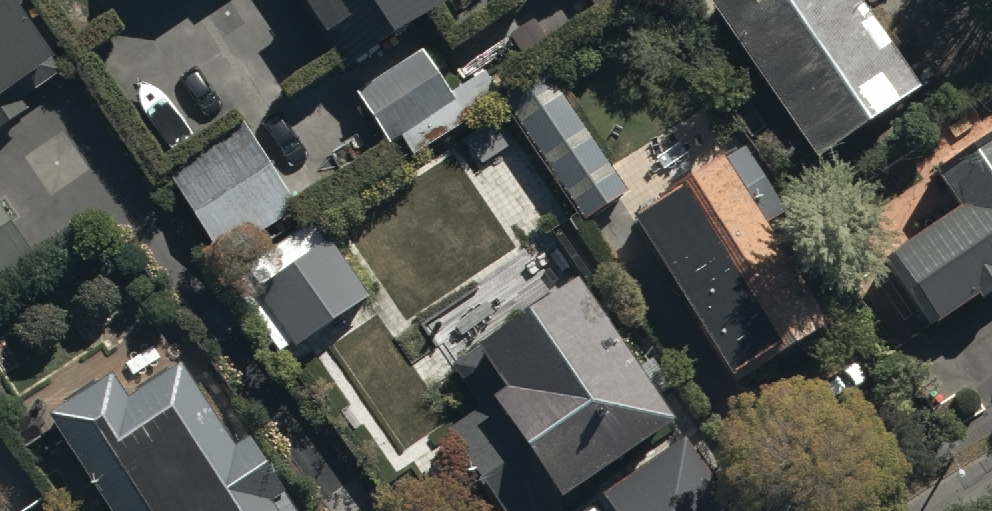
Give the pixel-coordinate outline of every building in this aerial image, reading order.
[(28,101),(23,93),(68,64),(26,0),(0,0),(0,120),(28,101)] [(344,55),(428,0),(307,0),(344,55)] [(710,1),(819,156),(916,88),(855,0),(711,0),(710,1)] [(455,93),(418,39),(355,83),(392,137),(455,93)] [(630,193),(547,69),(504,98),(587,222),(630,193)] [(302,208),(245,123),(168,175),(225,260),(302,208)] [(949,201),(882,248),(937,326),(991,287),(991,132),(931,175),(949,201)] [(682,191),(637,218),(732,375),(770,352),(774,360),(828,328),(767,226),(783,216),(750,160),(730,172),(721,158),(678,184),(682,191)] [(36,250),(0,195),(0,273),(36,250)] [(373,297),(336,249),(321,229),(259,277),(311,345),(373,297)] [(579,271),(483,335),(490,347),(458,368),(486,409),(453,431),(507,510),(547,510),(568,497),(560,487),(673,411),(663,397),(672,391),(651,360),(643,366),(579,271)] [(57,418),(116,510),(298,510),(252,439),(239,447),(188,367),(131,403),(116,380),(57,418)] [(605,496),(615,510),(733,510),(688,442),(605,496)]
